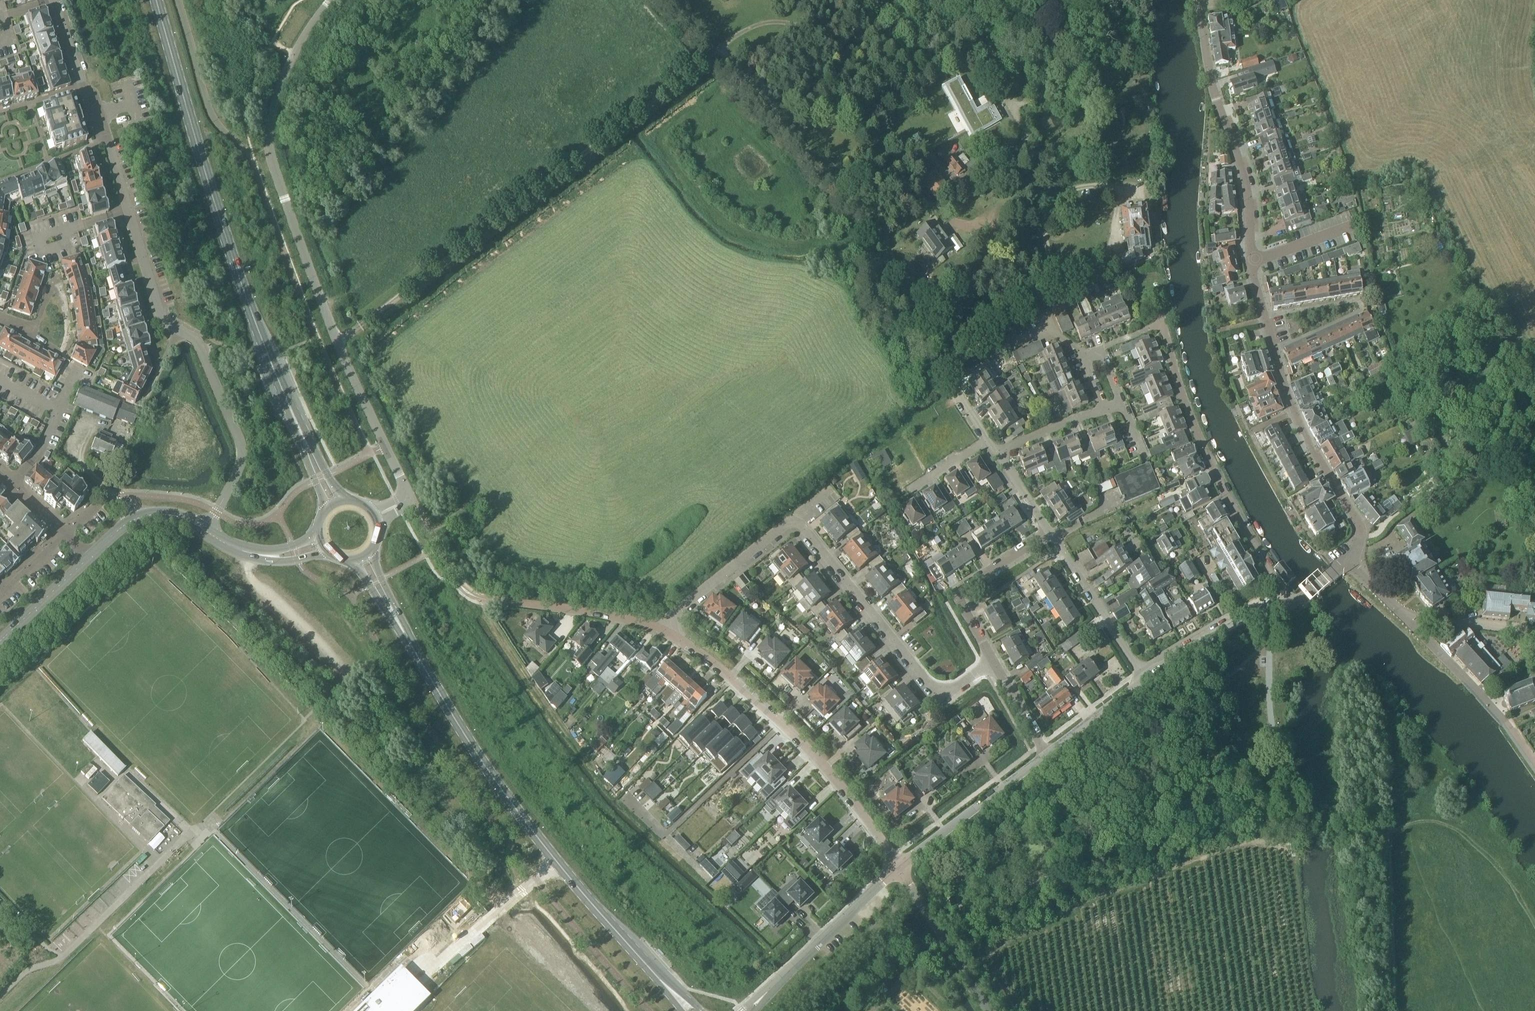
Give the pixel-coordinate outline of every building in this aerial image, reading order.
[(1280,13),(1287,10),(1283,0),(1275,0),(1280,13)] [(29,28),(48,21),(44,10),(25,16),(29,28)] [(1211,37),(1233,34),(1233,33),(1230,16),(1222,20),(1221,18),(1208,20),(1211,37)] [(48,21),(29,28),(32,38),(52,32),(48,21)] [(52,32),(32,38),(36,49),(56,43),(52,32)] [(1233,34),(1211,37),(1215,66),(1228,65),(1227,51),(1235,50),(1233,34)] [(36,49),(40,59),(40,60),(58,54),(59,54),(56,43),(36,49)] [(42,71),(62,65),(58,54),(40,60),(40,59),(38,60),(42,71)] [(1256,57),(1240,62),(1243,71),(1259,65),(1256,57)] [(1274,71),(1272,63),(1252,69),(1255,77),(1274,71)] [(62,65),(42,71),(46,82),(66,75),(62,65)] [(30,72),(18,75),(25,100),(37,97),(30,72)] [(18,75),(6,79),(7,81),(12,101),(13,103),(25,100),(18,75)] [(66,75),(46,82),(50,93),(69,86),(66,75)] [(0,83),(0,98),(2,104),(12,101),(7,81),(6,79),(6,76),(0,77),(0,82),(0,83)] [(1230,83),(1235,96),(1256,89),(1252,76),(1230,83)] [(959,78),(958,79),(962,86),(948,93),(953,102),(955,101),(959,108),(947,115),(957,133),(972,124),(977,133),(994,123),(987,110),(979,114),(959,78)] [(1273,95),(1269,96),(1271,102),(1281,98),(1279,90),(1271,92),(1273,95)] [(1250,118),(1269,112),(1274,110),(1271,102),(1269,96),(1269,93),(1256,97),(1258,104),(1247,107),(1250,118)] [(42,109),(45,119),(44,119),(50,140),(51,140),(54,150),(61,148),(62,149),(86,142),(72,98),(48,105),(49,107),(42,109)] [(1254,128),(1272,122),(1269,112),(1250,118),(1254,128)] [(1270,140),(1283,136),(1278,120),(1272,122),(1254,128),(1257,139),(1268,135),(1270,140)] [(1267,159),(1283,154),(1291,151),(1286,135),(1283,136),(1270,140),(1272,146),(1264,149),(1267,159)] [(78,175),(78,176),(96,170),(95,170),(89,153),(78,156),(84,174),(78,175)] [(1270,169),(1286,164),(1283,154),(1267,159),(1270,169)] [(955,159),(949,164),(951,167),(949,169),(952,173),(954,171),(956,174),(958,173),(959,175),(967,168),(970,171),(976,166),(971,161),(968,164),(962,156),(957,161),(955,159)] [(1227,156),(1220,157),(1221,165),(1228,165),(1227,156)] [(1286,164),(1270,169),(1274,180),(1282,177),(1284,182),(1297,178),(1300,177),(1295,161),(1286,164)] [(47,168),(55,189),(67,185),(58,163),(47,168)] [(47,168),(35,173),(45,196),(44,194),(55,189),(47,168)] [(78,175),(78,176),(81,186),(99,181),(96,170),(95,170),(84,174),(78,175)] [(1211,174),(1210,190),(1219,191),(1219,190),(1232,189),(1230,173),(1219,174),(1211,174)] [(938,201),(950,192),(945,185),(942,187),(932,174),(923,182),(938,201)] [(1310,174),(1300,177),(1302,183),(1312,180),(1310,174)] [(34,201),(45,196),(36,175),(25,179),(34,201)] [(1278,202),(1306,193),(1303,188),(1298,189),(1296,185),(1299,184),(1297,178),(1284,182),(1286,188),(1275,192),(1278,202)] [(33,201),(34,201),(25,179),(14,183),(22,203),(32,199),(33,201)] [(14,183),(13,181),(0,186),(0,197),(10,205),(20,201),(21,203),(22,203),(14,183)] [(99,181),(81,186),(84,197),(102,192),(102,191),(99,181)] [(1222,215),(1237,212),(1234,189),(1232,189),(1219,190),(1219,191),(1210,190),(1209,216),(1220,216),(1219,214),(1221,214),(1222,215)] [(102,192),(84,197),(88,207),(105,202),(102,192)] [(1281,212),(1309,203),(1309,202),(1309,200),(1308,198),(1308,196),(1306,193),(1278,202),(1281,212)] [(8,216),(10,205),(0,197),(0,215),(8,216)] [(105,202),(88,207),(91,218),(108,212),(105,202)] [(1309,203),(1281,212),(1285,223),(1296,219),(1298,225),(1314,220),(1312,214),(1312,211),(1311,209),(1310,206),(1309,204),(1309,203)] [(1145,210),(1121,213),(1124,243),(1126,243),(1127,252),(1118,256),(1121,266),(1145,258),(1143,253),(1142,253),(1142,251),(1150,250),(1145,210)] [(917,234),(936,260),(952,248),(933,222),(917,234)] [(111,223),(92,229),(95,240),(115,234),(111,223)] [(1215,245),(1215,244),(1235,241),(1234,232),(1213,235),(1215,245)] [(115,234),(95,240),(97,239),(100,249),(98,250),(118,244),(115,234)] [(6,255),(7,256),(10,242),(4,241),(4,242),(0,240),(0,254),(6,255)] [(118,244),(98,250),(101,261),(121,254),(118,244)] [(1342,251),(1344,256),(1352,253),(1353,255),(1361,252),(1358,245),(1342,251)] [(1221,265),(1235,261),(1232,250),(1225,252),(1223,248),(1217,250),(1221,265)] [(1331,254),(1333,260),(1344,256),(1342,251),(1331,254)] [(124,265),(121,254),(101,261),(104,260),(107,271),(124,265)] [(1333,260),(1331,254),(1321,258),(1322,264),(1333,260)] [(78,256),(60,262),(66,279),(89,271),(87,266),(82,268),(78,256)] [(1322,264),(1321,258),(1310,262),(1311,268),(1322,264)] [(1235,261),(1221,265),(1224,278),(1216,280),(1217,282),(1212,283),(1213,287),(1224,284),(1225,285),(1233,283),(1231,278),(1230,274),(1238,272),(1235,261)] [(24,274),(20,273),(18,277),(23,278),(40,284),(46,268),(28,262),(24,274)] [(1299,266),(1300,272),(1311,268),(1310,262),(1299,266)] [(1288,270),(1289,276),(1300,272),(1299,266),(1288,270)] [(127,276),(121,278),(119,269),(107,273),(113,290),(130,285),(127,276)] [(1289,276),(1288,270),(1281,273),(1283,279),(1289,276)] [(89,271),(67,279),(71,294),(90,290),(86,277),(90,276),(89,271)] [(1347,273),(1348,276),(1351,296),(1363,294),(1361,285),(1362,285),(1364,283),(1363,279),(1361,277),(1360,278),(1359,271),(1347,273)] [(1337,281),(1340,298),(1351,296),(1348,276),(1343,277),(1343,280),(1337,281)] [(14,288),(13,293),(35,300),(40,284),(23,278),(19,290),(14,288)] [(1325,283),(1328,300),(1340,298),(1337,281),(1336,278),(1331,279),(1331,282),(1325,283)] [(1328,300),(1325,283),(1314,285),(1317,302),(1328,300)] [(1226,291),(1225,285),(1224,284),(1213,287),(1214,294),(1226,291)] [(130,285),(113,290),(116,301),(134,295),(130,285)] [(1283,308),(1280,291),(1269,293),(1267,285),(1263,286),(1265,294),(1269,293),(1272,310),(1283,308)] [(1317,302),(1314,285),(1303,287),(1306,304),(1317,302)] [(1230,305),(1230,307),(1246,303),(1243,290),(1239,291),(1238,286),(1229,288),(1230,293),(1227,294),(1229,302),(1228,302),(1229,305),(1230,305)] [(1306,304),(1303,287),(1291,289),(1294,306),(1306,304)] [(1086,299),(1091,297),(1087,288),(1083,290),(1086,299)] [(1294,306),(1291,289),(1280,291),(1283,308),(1294,306)] [(90,290),(71,294),(74,311),(93,308),(97,307),(96,302),(92,303),(90,290)] [(30,317),(35,300),(13,293),(11,297),(16,298),(12,311),(30,317)] [(116,301),(114,301),(117,312),(137,306),(134,295),(116,301)] [(1113,308),(1120,325),(1130,321),(1123,303),(1122,303),(1121,301),(1118,302),(1119,305),(1113,308)] [(1052,311),(1063,307),(1061,303),(1051,309),(1052,311)] [(1103,312),(1110,329),(1120,325),(1113,308),(1111,305),(1108,306),(1109,309),(1103,312)] [(137,306),(117,312),(120,323),(140,316),(137,306)] [(1063,307),(1052,311),(1055,317),(1066,312),(1063,307)] [(94,319),(93,308),(74,311),(77,327),(100,324),(99,319),(94,319)] [(1093,316),(1100,333),(1110,329),(1103,312),(1102,309),(1098,310),(1099,313),(1093,316)] [(1066,312),(1055,317),(1057,323),(1068,318),(1066,312)] [(1100,333),(1093,316),(1092,313),(1088,315),(1090,317),(1083,320),(1090,337),(1100,333)] [(1367,314),(1357,318),(1364,335),(1368,344),(1378,339),(1374,330),(1376,329),(1373,322),(1371,323),(1367,314)] [(121,334),(143,327),(140,316),(120,323),(118,323),(121,334)] [(1090,337),(1083,320),(1082,317),(1079,319),(1080,321),(1073,324),(1080,341),(1090,337)] [(1059,328),(1070,324),(1068,318),(1057,323),(1059,328)] [(1346,323),(1354,339),(1364,335),(1357,318),(1346,323)] [(1336,328),(1343,344),(1354,339),(1346,323),(1336,328)] [(77,327),(76,327),(78,344),(97,341),(95,330),(101,329),(100,324),(77,327)] [(1070,324),(1059,328),(1062,334),(1073,329),(1070,324)] [(143,327),(121,334),(124,344),(147,337),(143,327)] [(1325,332),(1333,349),(1343,344),(1336,328),(1325,332)] [(7,361),(19,338),(4,330),(0,337),(0,349),(6,352),(3,359),(7,361)] [(1315,337),(1322,353),(1333,349),(1325,332),(1315,337)] [(1139,360),(1158,352),(1153,341),(1150,342),(1148,336),(1120,348),(1122,355),(1135,349),(1139,360)] [(147,337),(124,344),(127,354),(144,349),(150,348),(147,337)] [(1305,342),(1312,358),(1322,353),(1315,337),(1305,342)] [(24,364),(33,347),(19,339),(20,338),(19,338),(7,361),(11,363),(14,358),(24,364)] [(97,341),(78,344),(70,359),(87,368),(95,353),(94,352),(93,348),(97,348),(96,342),(97,342),(97,341)] [(1039,355),(1044,353),(1040,342),(1034,344),(1039,355)] [(1294,347),(1301,363),(1312,358),(1305,342),(1294,347)] [(1029,347),(1033,357),(1039,355),(1034,344),(1029,347)] [(47,355),(33,347),(24,364),(35,369),(32,375),(36,377),(49,354),(48,354),(47,355)] [(1033,357),(1029,347),(1023,349),(1028,360),(1033,357)] [(1044,353),(1039,355),(1040,359),(1043,358),(1045,364),(1063,357),(1058,347),(1044,353)] [(1301,363),(1294,347),(1283,352),(1290,368),(1287,369),(1289,376),(1292,375),(1290,368),(1301,363)] [(151,372),(144,349),(127,354),(132,371),(151,372)] [(1018,351),(1022,362),(1028,360),(1023,349),(1018,351)] [(1022,362),(1018,351),(1012,354),(1016,364),(1022,362)] [(1158,352),(1139,360),(1143,370),(1140,371),(1142,378),(1143,378),(1157,372),(1162,370),(1159,364),(1162,363),(1158,352)] [(1266,353),(1241,360),(1248,382),(1249,382),(1251,387),(1262,382),(1260,378),(1270,375),(1273,374),(1266,353)] [(49,354),(36,377),(40,379),(43,373),(55,379),(64,363),(49,354)] [(1045,364),(1041,366),(1045,375),(1067,367),(1070,365),(1068,361),(1065,362),(1063,357),(1045,364)] [(1383,361),(1377,364),(1381,372),(1387,369),(1383,361)] [(1377,364),(1372,366),(1376,374),(1381,372),(1377,364)] [(975,394),(992,383),(987,376),(991,372),(986,365),(972,374),(974,377),(975,376),(976,379),(968,384),(975,394)] [(1328,370),(1323,372),(1326,379),(1332,377),(1341,372),(1338,365),(1328,370)] [(1067,367),(1045,375),(1049,385),(1051,385),(1071,377),(1074,375),(1072,371),(1069,372),(1067,367)] [(140,394),(151,372),(132,371),(125,386),(140,394)] [(1149,394),(1168,386),(1163,376),(1159,377),(1157,372),(1143,378),(1142,378),(1139,379),(1141,385),(1145,384),(1149,394)] [(1250,399),(1273,389),(1276,388),(1270,375),(1260,378),(1262,382),(1251,387),(1245,389),(1250,399)] [(1302,383),(1292,387),(1295,395),(1316,386),(1317,386),(1319,385),(1317,382),(1316,382),(1314,375),(1301,380),(1302,383)] [(1389,381),(1389,382),(1393,390),(1405,385),(1400,376),(1389,381)] [(1051,385),(1049,385),(1053,394),(1054,395),(1058,393),(1075,386),(1071,377),(1051,385)] [(1332,377),(1326,379),(1330,388),(1336,385),(1332,377)] [(992,383),(975,394),(981,403),(988,399),(991,404),(1006,395),(1013,390),(1008,382),(1001,387),(996,389),(992,383)] [(135,404),(140,394),(121,384),(116,394),(135,404)] [(1058,393),(1062,403),(1066,401),(1084,394),(1079,384),(1075,386),(1058,393)] [(1168,386),(1149,394),(1153,405),(1150,406),(1153,413),(1171,405),(1168,399),(1172,397),(1168,386)] [(1316,386),(1295,395),(1298,403),(1315,395),(1314,392),(1318,390),(1316,386)] [(1336,386),(1331,388),(1335,397),(1340,394),(1336,386)] [(138,410),(104,397),(80,387),(73,406),(112,422),(114,418),(132,425),(138,410)] [(1406,387),(1396,391),(1400,399),(1410,395),(1406,387)] [(1253,411),(1279,400),(1279,398),(1277,393),(1274,392),(1273,389),(1250,399),(1248,400),(1249,402),(1249,404),(1250,407),(1252,408),(1253,411)] [(1315,395),(1298,403),(1301,411),(1323,402),(1320,393),(1315,395)] [(1071,411),(1088,404),(1084,394),(1066,401),(1062,403),(1067,415),(1072,413),(1071,411)] [(1006,395),(991,404),(995,409),(988,414),(994,423),(1011,413),(1007,406),(1011,402),(1006,395)] [(1279,400),(1253,411),(1258,422),(1283,411),(1278,400),(1279,400)] [(1153,413),(1144,417),(1146,422),(1159,417),(1163,427),(1182,420),(1177,409),(1173,411),(1171,405),(1153,413)] [(1313,437),(1331,428),(1328,421),(1322,407),(1320,405),(1302,413),(1310,430),(1313,437)] [(1011,413),(994,423),(1001,433),(1007,429),(1011,434),(1025,425),(1020,417),(1015,419),(1011,413)] [(1438,416),(1425,423),(1432,434),(1444,428),(1438,416)] [(1182,420),(1163,427),(1167,438),(1164,439),(1169,451),(1188,443),(1183,432),(1186,430),(1182,420)] [(1098,431),(1106,450),(1113,447),(1116,451),(1124,448),(1117,432),(1112,434),(1108,427),(1098,431)] [(1270,445),(1283,439),(1285,438),(1283,434),(1281,435),(1276,427),(1264,434),(1270,445)] [(1331,428),(1313,437),(1320,448),(1351,432),(1348,427),(1340,431),(1342,434),(1336,437),(1331,428)] [(1416,430),(1406,435),(1411,445),(1421,440),(1416,430)] [(98,436),(91,450),(110,459),(117,444),(110,441),(112,437),(101,431),(98,436)] [(1106,450),(1098,431),(1087,436),(1090,443),(1085,445),(1084,445),(1089,458),(1091,462),(1100,458),(1099,453),(1106,450)] [(1351,432),(1320,448),(1327,460),(1344,452),(1341,446),(1355,439),(1351,432)] [(0,436),(0,437),(0,455),(9,444),(0,436)] [(1063,441),(1071,460),(1078,457),(1081,461),(1089,458),(1084,445),(1085,445),(1083,442),(1077,444),(1074,437),(1063,441)] [(0,456),(0,457),(8,463),(12,458),(22,446),(14,438),(0,456)] [(1276,457),(1289,450),(1291,449),(1289,445),(1287,446),(1283,439),(1270,445),(1276,457)] [(26,440),(12,458),(20,465),(35,448),(26,440)] [(1071,460),(1063,441),(1053,446),(1056,453),(1050,455),(1050,456),(1055,468),(1058,476),(1066,473),(1064,463),(1071,460)] [(1174,464),(1196,455),(1195,453),(1197,452),(1195,448),(1193,448),(1192,446),(1171,455),(1174,464)] [(1029,451),(1036,470),(1044,467),(1047,471),(1055,468),(1050,456),(1050,455),(1049,452),(1043,454),(1040,447),(1029,451)] [(1289,450),(1276,457),(1282,468),(1295,462),(1297,461),(1295,457),(1293,458),(1289,450)] [(891,465),(884,451),(871,457),(873,461),(878,458),(884,469),(891,465)] [(1036,470),(1029,451),(1018,456),(1028,479),(1031,478),(1030,473),(1036,470)] [(1344,452),(1327,460),(1334,472),(1354,462),(1353,461),(1363,456),(1360,451),(1346,457),(1344,452)] [(1196,455),(1177,463),(1184,480),(1203,472),(1196,455)] [(994,493),(1003,486),(990,466),(985,469),(978,459),(974,463),(972,461),(966,465),(968,467),(967,467),(970,473),(968,474),(973,481),(975,480),(978,485),(985,480),(994,493)] [(854,461),(847,465),(858,482),(864,478),(854,461)] [(1340,482),(1361,471),(1365,469),(1361,461),(1351,466),(1351,465),(1335,473),(1340,482)] [(1295,462),(1282,468),(1288,480),(1301,473),(1303,472),(1301,468),(1299,469),(1295,462)] [(1114,479),(1123,500),(1124,505),(1160,490),(1149,465),(1114,479)] [(32,489),(46,473),(37,466),(24,481),(32,489)] [(47,471),(46,473),(32,489),(42,497),(43,495),(45,496),(58,481),(47,471)] [(54,486),(45,496),(46,497),(44,500),(55,509),(59,504),(62,507),(64,504),(74,512),(83,502),(80,499),(86,492),(77,485),(72,490),(69,488),(77,479),(69,471),(59,483),(63,487),(60,491),(54,486)] [(1361,471),(1340,482),(1340,483),(1341,484),(1344,489),(1346,493),(1349,498),(1350,499),(1370,488),(1367,482),(1369,481),(1366,476),(1364,477),(1361,471)] [(967,499),(977,493),(969,480),(963,483),(957,473),(952,477),(951,474),(945,478),(946,480),(945,481),(949,487),(947,488),(951,495),(953,494),(957,499),(964,494),(967,499)] [(1301,473),(1288,480),(1294,492),(1307,485),(1309,484),(1307,480),(1305,481),(1301,473)] [(1180,496),(1182,500),(1204,489),(1209,486),(1210,484),(1207,477),(1204,476),(1199,479),(1199,480),(1186,486),(1188,490),(1181,494),(1182,495),(1180,496)] [(1312,492),(1298,500),(1304,511),(1310,507),(1314,513),(1323,507),(1331,501),(1334,500),(1321,479),(1309,487),(1312,492)] [(1392,479),(1385,483),(1387,487),(1395,483),(1392,479)] [(1178,480),(1164,485),(1167,491),(1180,486),(1178,480)] [(1050,495),(1058,489),(1054,484),(1046,489),(1050,495)] [(1058,489),(1050,495),(1053,500),(1047,504),(1052,513),(1069,502),(1065,495),(1071,491),(1066,484),(1058,489)] [(945,513),(955,507),(947,494),(941,498),(935,488),(930,491),(928,489),(922,493),(924,495),(923,496),(926,501),(924,503),(929,509),(931,508),(934,513),(942,508),(945,513)] [(1043,499),(1050,495),(1046,489),(1040,493),(1043,499)] [(1180,501),(1185,513),(1210,501),(1204,489),(1182,500),(1180,501)] [(1364,516),(1377,506),(1367,493),(1354,503),(1364,516)] [(1007,500),(1003,494),(992,501),(996,507),(1007,500)] [(1421,495),(1407,505),(1411,509),(1425,499),(1421,495)] [(1377,506),(1364,516),(1373,527),(1385,517),(1387,519),(1402,508),(1397,502),(1396,503),(1392,497),(1378,508),(1377,506)] [(1154,514),(1175,503),(1172,498),(1151,508),(1154,514)] [(0,501),(0,520),(2,523),(4,520),(11,512),(0,501)] [(1336,508),(1331,501),(1323,507),(1314,513),(1305,518),(1316,537),(1318,536),(1321,540),(1334,531),(1332,527),(1334,526),(1330,518),(1332,517),(1333,516),(1330,512),(1336,508)] [(923,527),(934,521),(925,508),(919,512),(913,502),(908,505),(907,503),(901,507),(902,509),(901,510),(905,515),(903,517),(907,524),(909,522),(913,527),(920,522),(923,527)] [(1069,502),(1052,513),(1059,524),(1066,519),(1069,525),(1084,515),(1079,507),(1074,509),(1069,502)] [(1209,516),(1198,523),(1203,531),(1204,531),(1205,532),(1221,523),(1220,522),(1229,516),(1220,502),(1203,512),(1204,514),(1206,512),(1209,516)] [(827,535),(846,520),(849,518),(841,508),(840,509),(836,504),(826,513),(830,517),(821,524),(824,528),(823,529),(827,535)] [(19,557),(34,542),(36,544),(46,534),(29,518),(16,507),(4,520),(13,529),(7,536),(13,542),(9,547),(19,557)] [(968,513),(965,508),(959,512),(963,517),(968,513)] [(986,513),(983,508),(978,511),(982,516),(986,513)] [(1002,516),(1012,530),(1022,524),(1022,523),(1025,521),(1021,514),(1017,517),(1013,509),(1002,516)] [(1192,512),(1179,519),(1182,523),(1195,517),(1192,512)] [(1171,513),(1161,518),(1165,525),(1174,520),(1171,513)] [(992,523),(1002,537),(1012,530),(1002,516),(992,523)] [(846,520),(827,535),(832,541),(834,540),(837,544),(845,537),(849,541),(859,532),(855,528),(858,525),(851,517),(849,518),(846,520)] [(958,524),(965,534),(971,530),(964,520),(958,524)] [(1210,546),(1233,532),(1226,520),(1221,523),(1210,529),(1205,532),(1203,534),(1210,546)] [(1409,550),(1423,541),(1411,521),(1397,530),(1409,550)] [(982,529),(992,543),(1002,537),(992,523),(982,529)] [(965,534),(958,524),(952,528),(959,538),(965,534)] [(1161,535),(1168,531),(1166,527),(1158,530),(1161,535)] [(992,543),(982,529),(971,536),(981,551),(992,543)] [(1177,530),(1156,543),(1161,553),(1165,550),(1167,554),(1180,547),(1177,541),(1181,539),(1177,530)] [(850,563),(868,548),(873,544),(865,535),(863,537),(859,532),(849,541),(852,545),(844,552),(846,556),(845,557),(850,563)] [(1233,532),(1210,546),(1213,551),(1209,553),(1214,560),(1217,558),(1220,562),(1216,565),(1221,572),(1226,569),(1227,571),(1226,572),(1238,593),(1246,589),(1247,590),(1260,582),(1253,569),(1254,568),(1247,556),(1245,556),(1238,545),(1239,545),(1238,544),(1240,543),(1233,532)] [(932,541),(924,547),(930,555),(938,549),(932,541)] [(955,552),(965,566),(975,559),(965,545),(955,552)] [(1098,558),(1108,552),(1105,545),(1095,551),(1098,558)] [(1410,585),(1435,570),(1440,567),(1438,564),(1434,567),(1420,546),(1395,561),(1409,584),(1410,584),(1410,585)] [(13,569),(22,560),(19,557),(9,547),(0,555),(0,554),(0,555),(13,569)] [(1109,566),(1126,556),(1121,547),(1095,562),(1098,567),(1106,562),(1109,566)] [(868,548),(850,563),(855,569),(856,568),(859,571),(868,564),(871,569),(882,560),(878,555),(876,557),(868,548)] [(773,578),(773,579),(800,557),(795,551),(794,552),(791,549),(782,556),(779,551),(768,560),(779,573),(773,578)] [(945,558),(954,573),(965,566),(955,552),(945,558)] [(0,555),(0,572),(1,573),(4,577),(13,569),(0,555)] [(1126,556),(1109,566),(1112,571),(1103,576),(1106,581),(1132,566),(1126,556)] [(791,588),(801,579),(798,575),(806,568),(803,564),(805,563),(800,557),(773,579),(776,576),(784,586),(787,584),(791,588)] [(1131,578),(1154,565),(1149,557),(1126,570),(1131,578)] [(945,558),(928,569),(936,582),(943,578),(944,579),(954,573),(945,558)] [(872,591),(894,573),(890,576),(883,567),(885,565),(882,560),(871,569),(875,573),(866,580),(869,583),(868,584),(872,591)] [(1179,569),(1187,584),(1199,577),(1191,562),(1179,569)] [(1283,564),(1279,567),(1274,571),(1286,586),(1295,579),(1283,564)] [(1154,565),(1131,578),(1125,582),(1130,591),(1116,600),(1121,608),(1124,606),(1150,590),(1150,589),(1148,585),(1161,577),(1160,575),(1154,565)] [(1040,589),(1055,580),(1048,570),(1034,579),(1040,589)] [(1150,590),(1152,595),(1175,582),(1168,570),(1160,575),(1161,577),(1148,585),(1150,589),(1150,590)] [(1435,570),(1410,585),(1410,586),(1411,585),(1413,588),(1412,588),(1413,589),(1416,592),(1415,592),(1419,596),(1426,605),(1432,610),(1451,597),(1443,584),(1444,584),(1440,579),(1435,570)] [(894,573),(872,591),(877,597),(879,595),(882,599),(890,592),(893,596),(904,588),(900,583),(898,585),(891,576),(894,574),(894,573)] [(738,579),(745,588),(750,584),(743,575),(738,579)] [(1216,575),(1213,578),(1217,585),(1221,583),(1216,575)] [(801,579),(791,588),(794,593),(797,591),(804,600),(822,585),(818,579),(816,580),(813,576),(805,583),(801,579)] [(745,588),(738,579),(733,583),(741,592),(745,588)] [(1047,599),(1061,590),(1055,580),(1040,589),(1047,599)] [(813,616),(824,607),(821,602),(829,596),(826,592),(827,591),(822,585),(804,600),(795,607),(796,607),(799,605),(806,614),(810,611),(813,616)] [(1204,591),(1198,595),(1197,593),(1193,595),(1194,597),(1188,601),(1197,616),(1213,606),(1208,597),(1211,595),(1206,585),(1202,587),(1204,591)] [(895,618),(916,601),(913,603),(906,595),(908,593),(904,588),(893,596),(897,601),(889,608),(891,611),(890,612),(895,618)] [(1054,609),(1068,600),(1061,590),(1047,599),(1054,609)] [(1150,590),(1140,596),(1148,610),(1138,616),(1153,641),(1170,631),(1158,611),(1161,609),(1159,604),(1158,604),(1152,595),(1150,590)] [(1028,591),(1021,596),(1023,600),(1030,596),(1028,591)] [(1520,613),(1521,596),(1484,592),(1481,618),(1508,621),(1509,612),(1520,613)] [(1520,613),(1527,613),(1526,622),(1529,622),(1529,623),(1530,625),(1533,625),(1534,624),(1534,623),(1534,603),(1528,603),(1529,596),(1521,596),(1520,613)] [(718,603),(713,599),(711,602),(710,601),(701,608),(704,611),(703,612),(715,620),(714,621),(714,622),(715,622),(715,623),(722,628),(734,610),(720,600),(718,603)] [(1068,600),(1054,609),(1060,619),(1074,610),(1068,600)] [(916,601),(895,618),(900,624),(901,623),(904,627),(912,620),(916,625),(927,616),(923,611),(920,613),(913,604),(916,601)] [(1021,602),(1013,606),(1015,610),(1023,606),(1021,602)] [(1030,611),(1037,606),(1035,602),(1028,607),(1030,611)] [(1162,611),(1173,629),(1191,619),(1182,604),(1175,608),(1172,603),(1162,609),(1163,611),(1162,611)] [(824,607),(813,616),(817,621),(819,619),(826,628),(845,613),(840,606),(839,608),(836,604),(827,611),(824,607)] [(990,624),(1005,616),(999,605),(984,613),(990,624)] [(1023,606),(1015,610),(1017,614),(1025,609),(1023,606)] [(1037,606),(1030,611),(1033,614),(1040,609),(1037,606)] [(1121,608),(1111,614),(1117,624),(1130,616),(1124,606),(1121,608)] [(1074,610),(1060,619),(1067,629),(1081,620),(1074,610)] [(835,643),(846,634),(843,630),(851,623),(848,620),(850,619),(845,613),(826,628),(823,630),(823,631),(827,628),(834,637),(832,639),(835,643)] [(1005,616),(990,624),(996,635),(1011,626),(1005,616)] [(751,618),(748,621),(743,617),(729,634),(736,639),(737,639),(738,639),(749,648),(762,633),(756,628),(760,625),(751,618)] [(530,632),(525,638),(536,648),(537,647),(546,654),(555,644),(546,637),(552,630),(541,620),(536,626),(534,624),(528,630),(530,632)] [(1043,631),(1050,626),(1048,622),(1041,627),(1043,631)] [(806,628),(801,624),(797,629),(802,633),(806,628)] [(585,625),(571,642),(578,647),(577,648),(577,652),(578,653),(572,660),(581,668),(593,655),(588,650),(599,636),(585,625)] [(1027,645),(1018,630),(1006,637),(1008,642),(1002,645),(1008,656),(1023,648),(1022,647),(1027,645)] [(1451,658),(1454,655),(1481,684),(1499,673),(1501,674),(1511,666),(1503,657),(1496,664),(1467,630),(1461,635),(1457,632),(1440,646),(1451,658)] [(846,634),(835,643),(839,648),(842,647),(849,655),(867,640),(862,634),(861,635),(858,632),(850,639),(846,634)] [(598,654),(592,662),(598,667),(593,672),(598,677),(619,654),(629,642),(628,641),(628,640),(626,638),(625,638),(620,634),(610,646),(613,649),(605,659),(598,654)] [(1081,640),(1077,635),(1059,649),(1063,654),(1081,640)] [(783,651),(785,648),(777,642),(775,644),(770,640),(757,654),(768,663),(767,664),(767,665),(768,666),(774,671),(788,655),(783,651)] [(858,671),(869,662),(865,658),(874,651),(875,650),(872,647),(867,640),(849,655),(846,658),(849,656),(856,665),(854,666),(858,671)] [(629,642),(619,654),(628,662),(629,660),(631,661),(632,661),(633,662),(636,658),(639,655),(636,653),(638,650),(634,646),(634,645),(632,643),(631,643),(629,642)] [(639,655),(636,658),(650,671),(662,658),(653,650),(650,653),(644,648),(639,655)] [(1023,648),(1008,656),(1014,667),(1029,658),(1023,648)] [(1039,655),(1024,666),(1029,672),(1044,660),(1039,655)] [(869,662),(858,671),(862,676),(864,674),(871,683),(863,690),(890,668),(885,662),(883,663),(881,660),(872,666),(869,662)] [(1078,668),(1089,682),(1098,674),(1098,673),(1103,670),(1099,665),(1094,669),(1088,661),(1078,668)] [(652,693),(675,668),(667,662),(652,678),(653,678),(651,680),(645,686),(652,693)] [(796,663),(784,675),(781,678),(787,684),(788,684),(789,684),(790,683),(800,693),(813,679),(796,663)] [(538,670),(532,664),(527,670),(531,677),(538,670)] [(617,677),(609,670),(613,666),(611,665),(597,681),(600,683),(593,691),(598,695),(604,687),(606,689),(607,689),(615,678),(617,677)] [(675,668),(652,693),(656,695),(660,690),(666,683),(669,686),(670,686),(681,674),(675,668)] [(881,699),(891,690),(888,686),(896,679),(893,676),(895,675),(890,668),(863,690),(866,688),(874,697),(877,695),(881,699)] [(1089,682),(1078,668),(1069,675),(1079,689),(1089,682)] [(1029,672),(1019,679),(1023,684),(1032,676),(1029,672)] [(662,700),(665,703),(666,703),(687,680),(681,674),(670,686),(669,686),(663,694),(665,696),(662,700)] [(539,675),(532,680),(535,684),(542,679),(539,675)] [(615,678),(607,689),(614,695),(623,685),(615,678)] [(682,698),(694,686),(687,680),(666,703),(665,703),(665,704),(668,707),(671,704),(674,707),(682,698)] [(1531,681),(1502,693),(1509,713),(1534,703),(1534,682),(1531,681)] [(555,684),(544,696),(549,704),(561,690),(555,684)] [(561,693),(550,706),(557,712),(568,699),(567,698),(573,691),(567,686),(562,693),(561,693)] [(684,709),(700,691),(694,686),(682,698),(685,700),(680,706),(684,709)] [(807,700),(817,710),(817,711),(816,711),(816,712),(817,713),(823,719),(838,704),(833,699),(835,697),(836,696),(836,695),(830,689),(829,689),(828,689),(826,692),(821,687),(807,700)] [(891,690),(881,699),(884,703),(881,706),(889,715),(885,718),(886,718),(912,696),(907,690),(906,691),(903,688),(894,694),(891,690)] [(1049,699),(1059,711),(1072,702),(1062,689),(1049,699)] [(700,691),(684,709),(685,710),(667,731),(673,736),(683,725),(678,722),(687,712),(690,715),(706,697),(700,691)] [(912,696),(886,718),(889,716),(897,725),(900,722),(903,727),(914,718),(910,714),(919,707),(916,703),(917,702),(912,696)] [(1059,711),(1049,699),(1036,709),(1046,721),(1059,711)] [(701,718),(678,740),(687,750),(727,711),(721,704),(711,713),(716,718),(708,725),(701,718)] [(727,711),(687,750),(688,751),(689,749),(698,758),(740,717),(731,708),(728,711),(727,711)] [(845,712),(831,725),(829,726),(835,732),(836,732),(836,733),(837,732),(847,743),(861,730),(845,712)] [(657,713),(652,718),(656,722),(661,717),(657,713)] [(740,717),(698,758),(698,759),(702,755),(710,764),(751,725),(742,715),(740,717)] [(870,717),(866,721),(871,727),(875,724),(870,717)] [(665,730),(669,725),(662,719),(658,724),(665,730)] [(959,720),(953,724),(958,729),(963,725),(959,720)] [(982,751),(994,743),(995,743),(996,743),(1002,738),(990,721),(970,736),(982,751)] [(751,725),(710,764),(720,775),(745,750),(738,743),(744,737),(749,743),(757,735),(750,728),(752,726),(751,725)] [(655,729),(650,734),(656,739),(661,735),(655,729)] [(655,743),(659,747),(667,739),(663,734),(655,743)] [(606,743),(601,737),(591,748),(597,754),(606,743)] [(853,750),(862,761),(862,762),(862,763),(862,764),(867,770),(884,757),(879,751),(882,749),(875,741),(873,743),(868,738),(853,750)] [(954,775),(961,770),(961,769),(961,768),(961,767),(972,759),(960,744),(955,748),(953,745),(948,749),(950,752),(941,758),(954,775)] [(604,748),(598,756),(609,766),(616,758),(604,748)] [(756,784),(779,762),(778,761),(777,761),(775,760),(774,759),(772,758),(771,759),(768,756),(764,759),(760,755),(740,774),(747,781),(750,778),(756,784)] [(779,762),(756,784),(762,791),(760,794),(765,800),(785,781),(781,777),(785,773),(781,770),(782,769),(782,768),(781,767),(781,766),(780,765),(780,764),(779,763),(779,762)] [(625,773),(615,765),(603,778),(612,787),(625,773)] [(924,796),(935,787),(936,787),(936,788),(937,788),(938,787),(944,783),(931,766),(912,780),(924,796)] [(897,783),(903,779),(895,768),(889,773),(897,783)] [(99,773),(87,785),(97,795),(109,782),(99,773)] [(116,783),(101,799),(111,808),(129,825),(129,826),(148,844),(164,827),(169,821),(143,796),(144,795),(123,775),(116,783)] [(648,780),(639,788),(643,792),(652,784),(648,780)] [(643,792),(650,800),(660,790),(653,783),(652,784),(643,792)] [(896,819),(902,814),(903,813),(903,812),(902,812),(914,803),(902,788),(883,803),(896,819)] [(779,807),(784,812),(800,797),(799,795),(798,795),(798,794),(796,793),(794,792),(793,793),(790,790),(786,794),(782,789),(765,805),(772,812),(779,807)] [(801,797),(800,797),(784,812),(788,817),(784,824),(790,831),(807,815),(802,811),(806,807),(803,804),(804,803),(804,802),(803,801),(803,800),(802,799),(802,798),(801,797)] [(666,799),(657,807),(661,812),(670,803),(666,799)] [(676,808),(666,817),(671,823),(681,813),(676,808)] [(810,847),(818,856),(819,856),(825,849),(826,850),(831,845),(830,845),(828,846),(824,842),(832,833),(827,829),(829,828),(822,821),(821,822),(820,821),(815,825),(814,824),(807,830),(808,831),(807,833),(808,834),(803,839),(811,846),(810,847)] [(735,832),(726,841),(732,847),(740,838),(735,832)] [(678,836),(673,841),(685,853),(690,848),(678,836)] [(830,854),(826,850),(825,849),(819,856),(818,856),(816,858),(824,868),(825,867),(832,874),(837,870),(838,871),(840,870),(841,871),(848,865),(846,863),(851,859),(849,857),(851,856),(844,849),(843,851),(839,846),(830,854)] [(705,861),(699,866),(713,881),(719,875),(705,861)] [(739,870),(732,876),(737,882),(744,876),(739,870)] [(753,872),(744,880),(750,886),(759,878),(753,872)] [(786,886),(777,895),(784,902),(783,902),(788,907),(787,905),(791,900),(800,908),(804,904),(805,905),(812,899),(811,898),(812,896),(808,891),(809,890),(803,884),(802,885),(800,883),(799,884),(794,880),(787,887),(786,886)] [(779,907),(783,902),(784,902),(777,895),(775,892),(765,901),(766,902),(759,909),(763,913),(762,915),(763,916),(762,917),(768,924),(770,923),(774,927),(776,926),(777,927),(784,921),(782,920),(787,915),(779,907)] [(829,901),(815,915),(819,920),(834,906),(829,901)] [(356,1010),(415,1010),(431,995),(402,966),(356,1010)]
